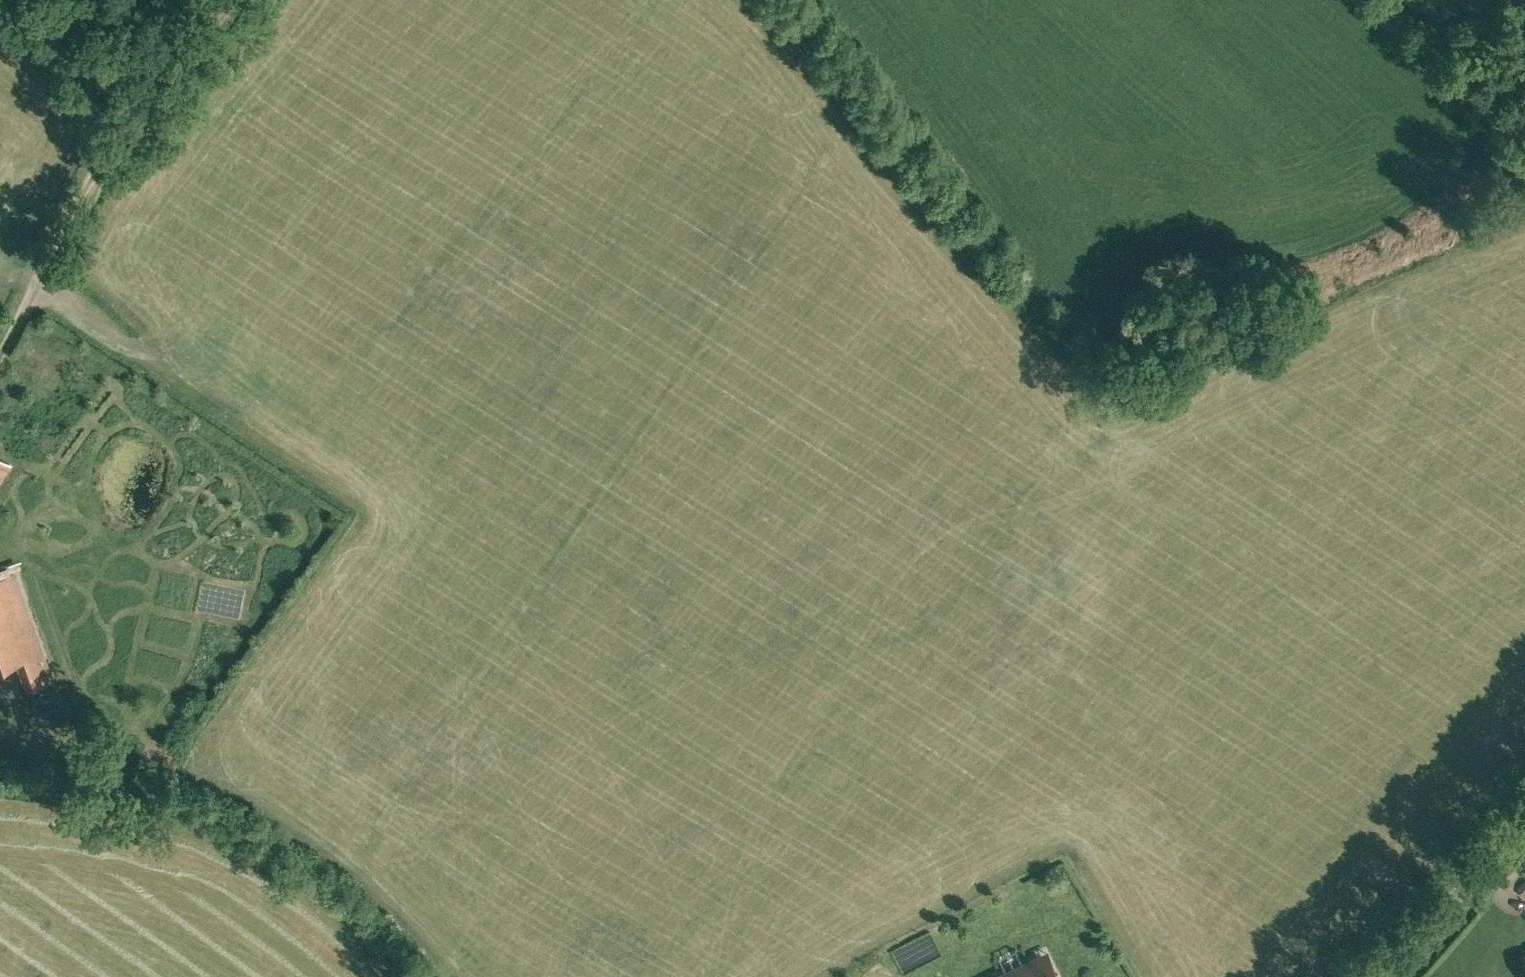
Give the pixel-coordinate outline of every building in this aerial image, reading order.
[(9,461),(0,455),(0,474),(9,461)] [(17,659),(27,688),(52,680),(15,573),(0,578),(0,665),(17,659)] [(990,976),(1042,976),(1051,973),(1041,952),(990,976)]
